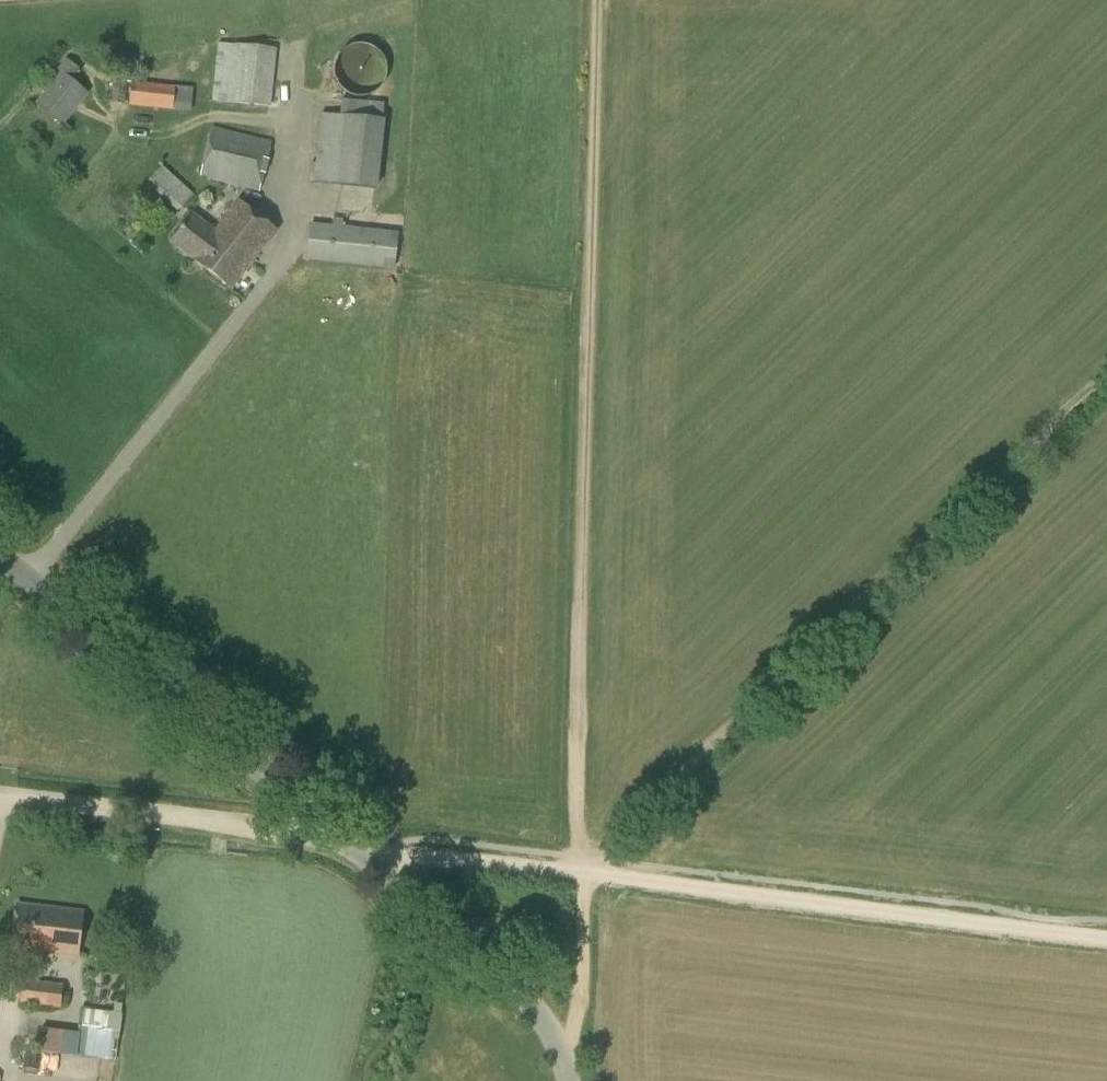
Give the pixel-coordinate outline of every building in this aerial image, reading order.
[(271,107),(277,49),(218,43),(212,101),(271,107)] [(361,97),(366,97),(371,95),(375,93),(379,90),(382,87),(384,83),(386,78),(387,74),(387,69),(386,64),(385,60),(382,56),(379,52),(376,49),(371,46),(367,45),(362,44),(357,44),(353,45),(348,47),(344,50),(341,53),(338,57),(336,61),(334,66),(334,71),(334,75),(335,80),(338,84),(340,88),(344,92),(348,94),(352,96),(357,97),(361,97)] [(63,126),(89,93),(72,80),(80,69),(66,58),(56,71),(59,73),(35,105),(63,126)] [(113,73),(110,102),(129,104),(128,105),(191,111),(193,88),(139,83),(139,75),(113,73)] [(382,120),(384,104),(342,99),(340,116),(321,113),(315,164),(311,163),(309,182),(377,190),(385,120),(382,120)] [(260,192),(272,142),(212,127),(200,178),(260,192)] [(178,213),(194,195),(162,166),(146,184),(178,213)] [(233,289),(277,231),(239,203),(218,231),(196,215),(174,244),(233,289)] [(333,219),(332,226),(307,224),(304,261),(392,270),(396,233),(341,227),(342,219),(333,219)] [(80,956),(86,914),(19,906),(14,947),(80,956)] [(60,1008),(63,985),(22,980),(19,1004),(60,1008)] [(116,1061),(122,1014),(82,1009),(79,1034),(64,1033),(61,1054),(116,1061)]
